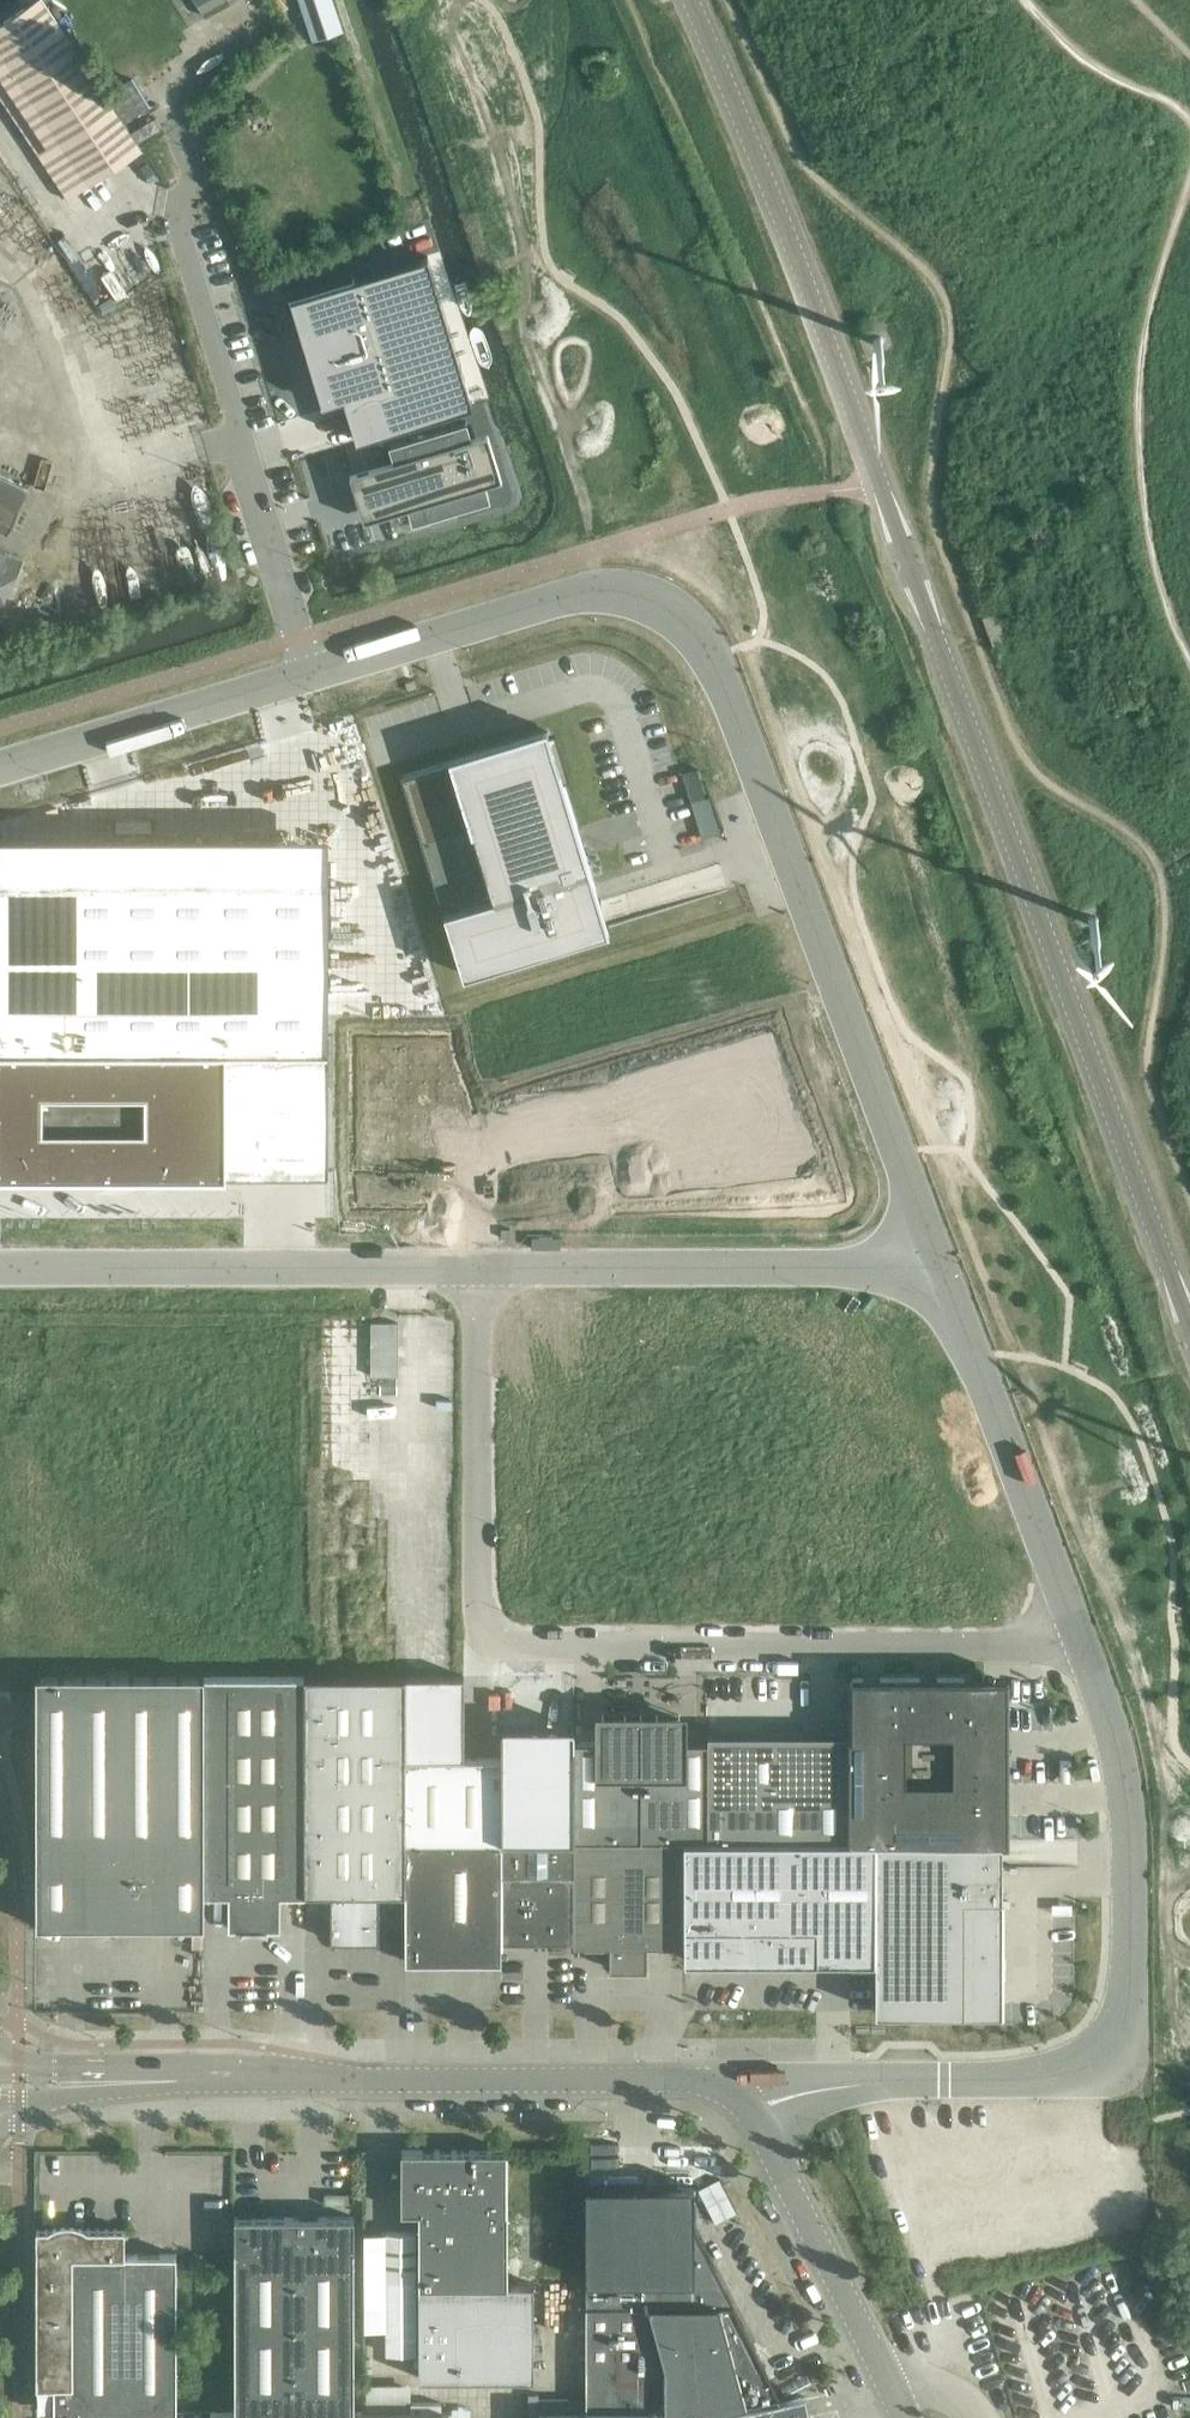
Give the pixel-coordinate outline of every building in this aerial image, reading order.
[(68,196),(88,183),(148,142),(54,0),(33,0),(0,22),(0,94),(68,196)] [(205,15),(229,0),(196,0),(205,15)] [(313,39),(343,29),(333,0),(299,0),(313,39)] [(447,319),(427,255),(290,296),(297,321),(309,359),(322,403),(343,396),(356,439),(376,433),(472,404),(447,319)] [(873,336),(871,340),(872,344),(876,346),(881,345),(883,341),(881,336),(877,334),(873,336)] [(363,519),(407,506),(412,522),(428,517),(427,514),(473,500),(474,503),(490,498),(485,483),(501,478),(487,431),(471,436),(466,420),(450,425),(451,428),(405,442),(404,439),(388,444),(393,460),(349,473),(363,519)] [(322,436),(353,436),(352,428),(322,428),(322,436)] [(8,533),(28,489),(0,476),(0,530),(8,533)] [(21,559),(0,549),(0,605),(21,559)] [(548,731),(400,776),(438,899),(440,899),(463,973),(609,928),(577,827),(548,731)] [(718,830),(702,767),(686,771),(702,834),(718,830)] [(328,877),(0,877),(0,1168),(40,1168),(40,1172),(63,1173),(63,1168),(155,1168),(155,1173),(178,1172),(178,1168),(328,1168),(328,877)] [(1088,916),(1087,920),(1088,925),(1093,926),(1097,925),(1099,920),(1097,916),(1093,914),(1088,916)] [(488,1114),(463,1031),(363,1031),(363,1206),(439,1206),(439,1114),(488,1114)] [(397,1374),(399,1319),(373,1318),(370,1372),(397,1374)] [(36,1675),(36,1924),(110,1924),(110,1929),(129,1929),(129,1924),(204,1924),(204,1894),(204,1675),(36,1675)] [(204,1894),(228,1894),(228,1926),(242,1926),(242,1928),(240,1928),(241,1930),(242,1930),(266,1930),(268,1930),(268,1928),(266,1928),(266,1926),(280,1926),(280,1894),(305,1892),(305,1675),(204,1675),(204,1894)] [(305,1892),(330,1892),(330,1939),(332,1939),(336,1945),(346,1939),(379,1939),(379,1891),(405,1891),(405,1839),(405,1757),(405,1675),(305,1675),(305,1892)] [(464,1675),(405,1675),(405,1757),(463,1756),(464,1675)] [(852,1735),(848,1735),(848,1838),(875,1838),(1001,1838),(1005,1838),(1006,1838),(1006,1835),(963,1677),(852,1677),(852,1735)] [(601,1740),(574,1740),(573,1838),(640,1838),(640,1718),(601,1718),(601,1740)] [(680,1718),(640,1718),(640,1838),(683,1838),(707,1838),(707,1740),(680,1740),(680,1718)] [(532,1725),(500,1725),(500,1756),(501,1756),(501,1838),(573,1838),(574,1740),(574,1725),(532,1725)] [(707,1732),(707,1740),(707,1838),(848,1838),(848,1735),(848,1732),(707,1732)] [(463,1756),(405,1757),(405,1839),(405,1891),(405,1961),(440,1960),(450,1960),(455,1955),(455,1954),(474,1954),(475,1960),(501,1960),(501,1943),(501,1838),(501,1756),(463,1756)] [(573,1838),(501,1838),(501,1943),(503,1943),(503,1939),(573,1939),(573,1838)] [(640,1838),(573,1838),(573,1939),(573,1943),(610,1943),(609,1968),(646,1968),(646,1943),(683,1943),(683,1838),(640,1838)] [(707,1838),(683,1838),(683,1943),(684,1943),(684,1958),(685,1958),(850,1958),(874,1958),(875,1838),(848,1838),(707,1838)] [(1001,1838),(875,1838),(874,1958),(875,2010),(999,2010),(1001,2010),(1001,1838)] [(507,2150),(401,2150),(401,2210),(418,2210),(508,2209),(507,2150)] [(586,2303),(733,2303),(693,2225),(693,2185),(585,2185),(586,2303)] [(358,2210),(359,2194),(344,2193),(344,2209),(358,2210)] [(416,2233),(387,2233),(387,2331),(387,2355),(416,2354),(416,2281),(418,2281),(418,2285),(507,2285),(507,2260),(507,2254),(508,2209),(418,2210),(418,2260),(416,2260),(416,2233)] [(354,2410),(354,2216),(234,2216),(234,2254),(234,2411),(295,2411),(297,2411),(353,2410),(354,2410)] [(518,2254),(507,2254),(507,2260),(518,2260),(518,2278),(537,2278),(537,2220),(518,2220),(518,2254)] [(125,2227),(36,2227),(36,2385),(53,2385),(54,2411),(177,2411),(177,2253),(125,2253),(125,2227)] [(507,2285),(418,2285),(418,2318),(420,2378),(532,2379),(533,2285),(507,2285)] [(586,2411),(665,2410),(667,2417),(685,2417),(780,2396),(733,2303),(586,2303),(586,2411)] [(411,2378),(367,2378),(367,2407),(411,2407),(411,2378)] [(804,2395),(705,2417),(809,2417),(804,2395)]
